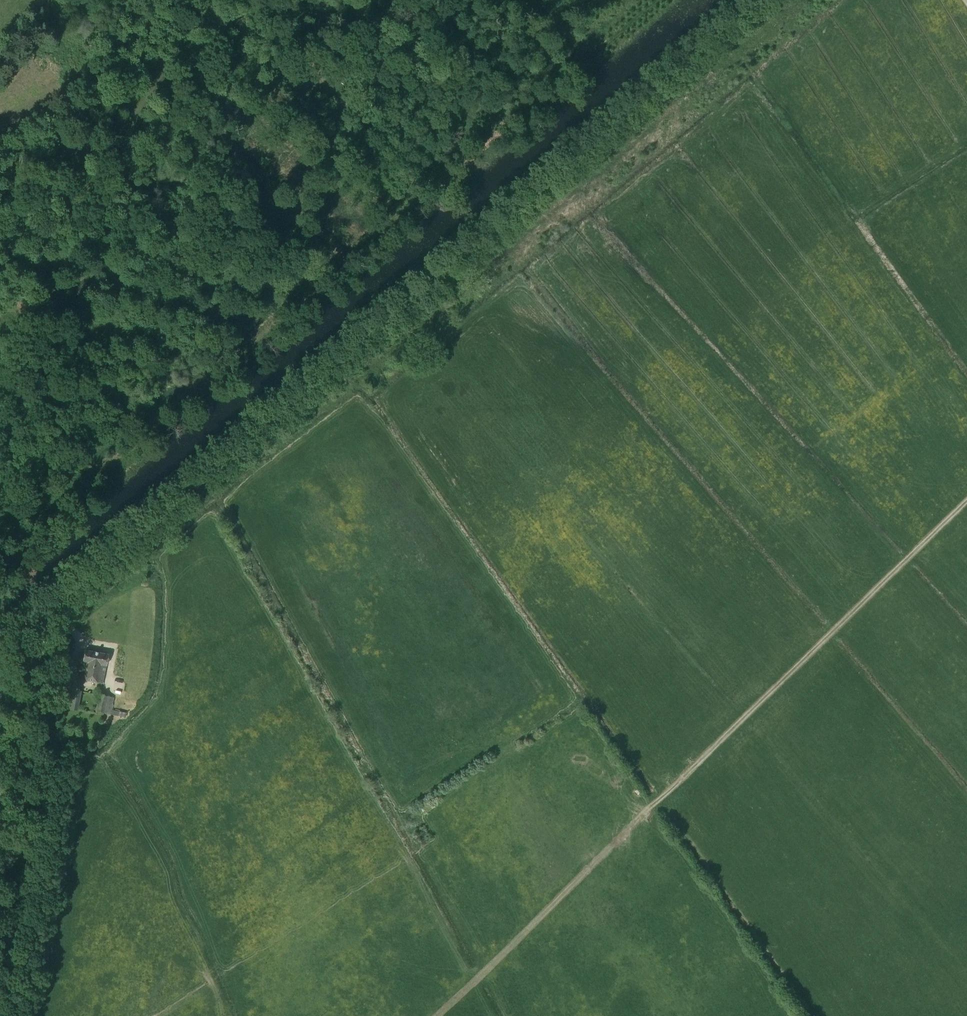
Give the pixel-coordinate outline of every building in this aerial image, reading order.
[(80,678),(103,683),(108,654),(86,650),(80,678)] [(63,707),(78,710),(82,691),(67,688),(63,707)] [(100,694),(96,711),(111,714),(114,697),(100,694)]
